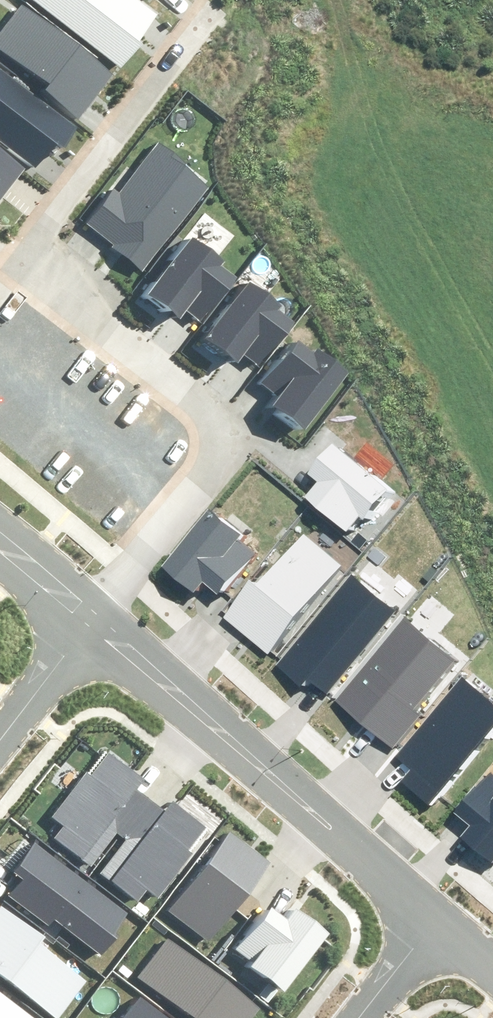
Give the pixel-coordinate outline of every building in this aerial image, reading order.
[(492,728),(492,705),(462,679),(396,757),(411,770),(401,781),(429,804),(492,728)] [(492,862),(492,775),(489,772),(455,815),(471,827),(460,841),(491,865),(492,862)] [(49,917),(100,956),(107,946),(115,936),(111,934),(127,913),(31,840),(8,869),(23,881),(12,896),(46,921),(49,917)] [(0,910),(0,974),(56,1017),(62,1017),(89,983),(40,945),(45,940),(3,907),(0,910)] [(164,942),(135,976),(181,1017),(243,1017),(250,1007),(164,942)] [(0,991),(0,1017),(36,1017),(0,991)] [(128,997),(112,1017),(156,1017),(128,997)]
